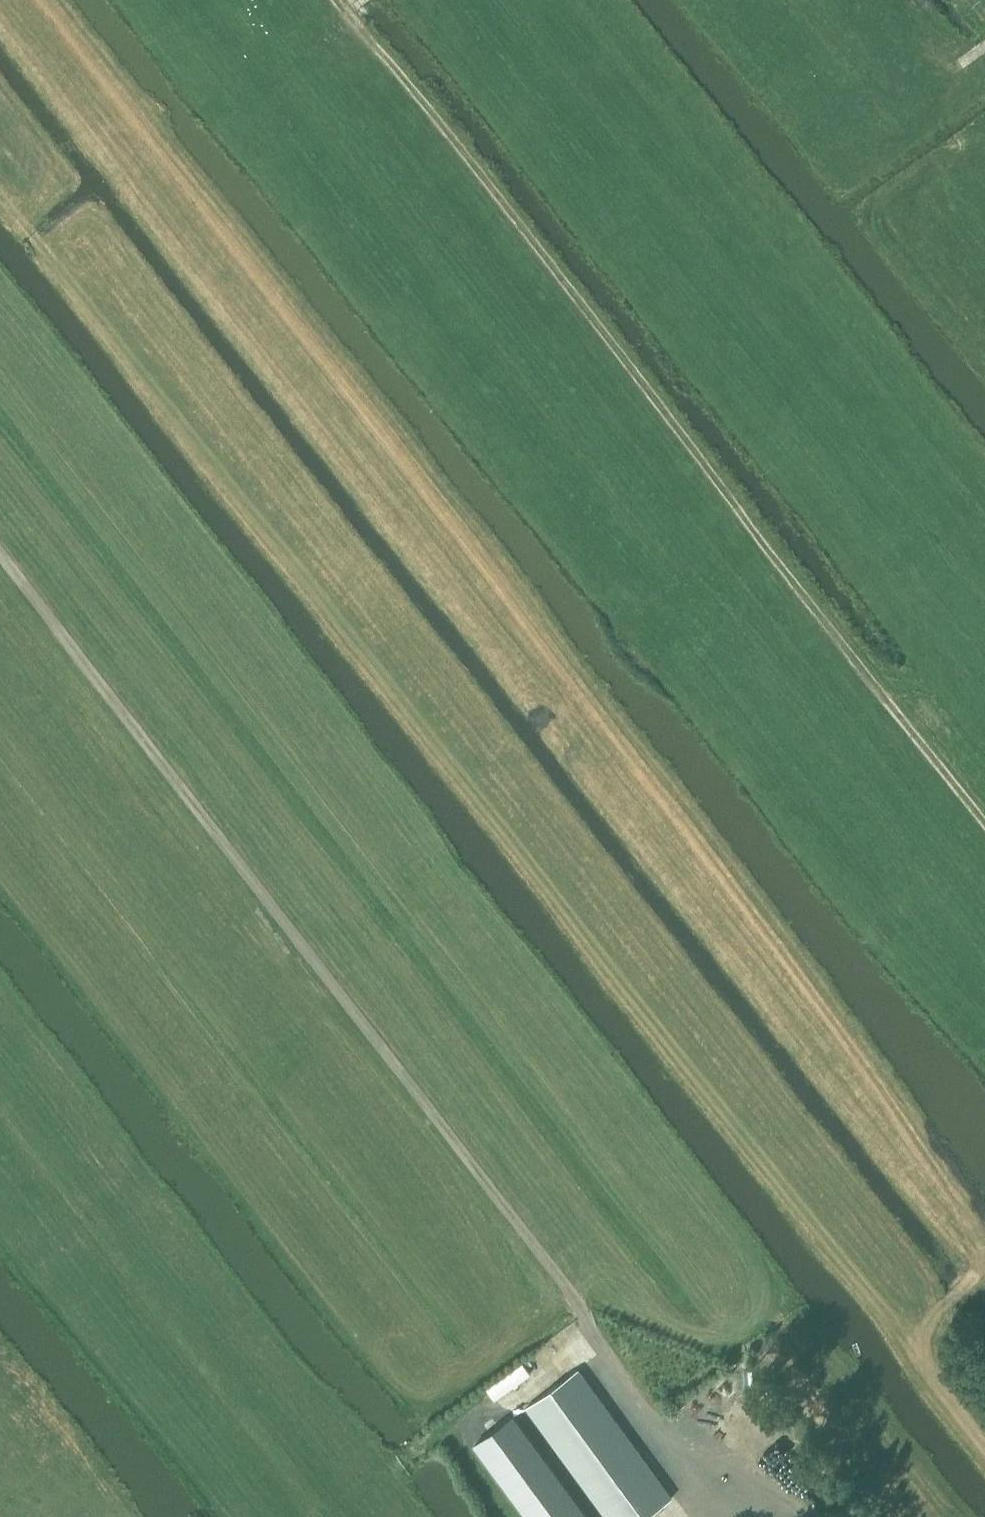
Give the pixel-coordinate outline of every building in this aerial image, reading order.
[(672,1499),(578,1371),(527,1408),(607,1516),(648,1516),(672,1499)] [(514,1416),(476,1444),(529,1516),(588,1516),(514,1416)]
